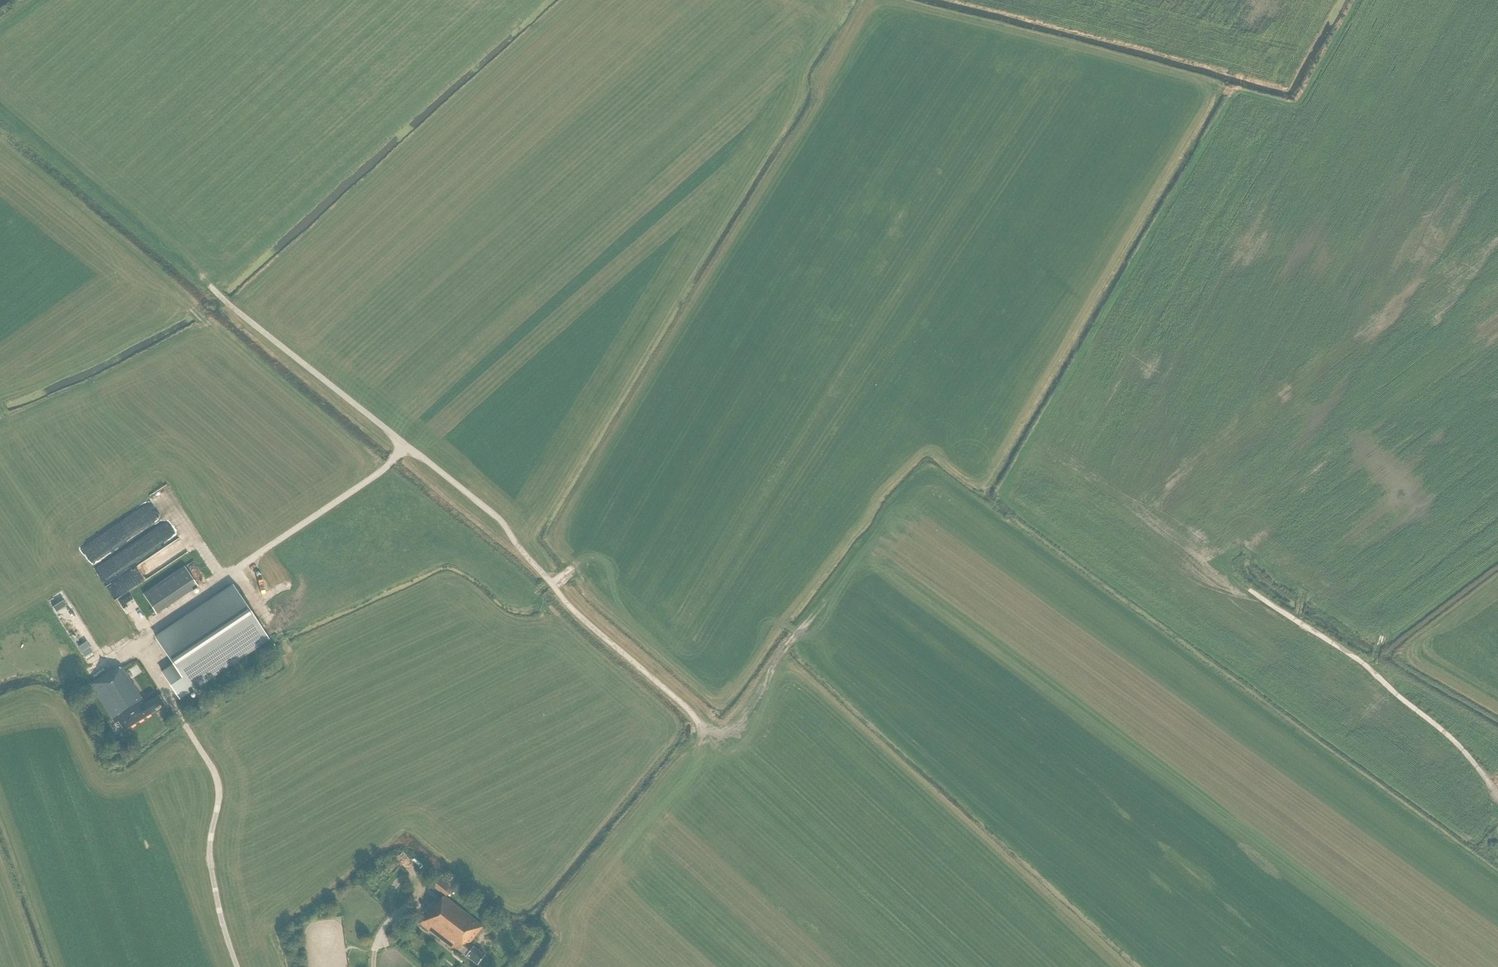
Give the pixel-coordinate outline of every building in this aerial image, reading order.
[(381,445),(376,452),(386,459),(391,452),(381,445)] [(198,587),(185,567),(143,594),(157,615),(198,587)] [(130,590),(125,576),(117,579),(123,593),(130,590)] [(233,586),(156,638),(174,666),(162,674),(179,699),(269,639),(233,586)] [(124,731),(164,705),(159,696),(144,705),(142,702),(146,699),(124,666),(114,672),(113,670),(90,685),(115,724),(119,722),(124,731)] [(440,879),(436,883),(433,887),(439,892),(440,891),(447,897),(453,888),(440,879)] [(420,924),(448,946),(454,951),(456,949),(478,965),(485,956),(470,944),(483,927),(444,896),(438,904),(437,903),(420,924)]
